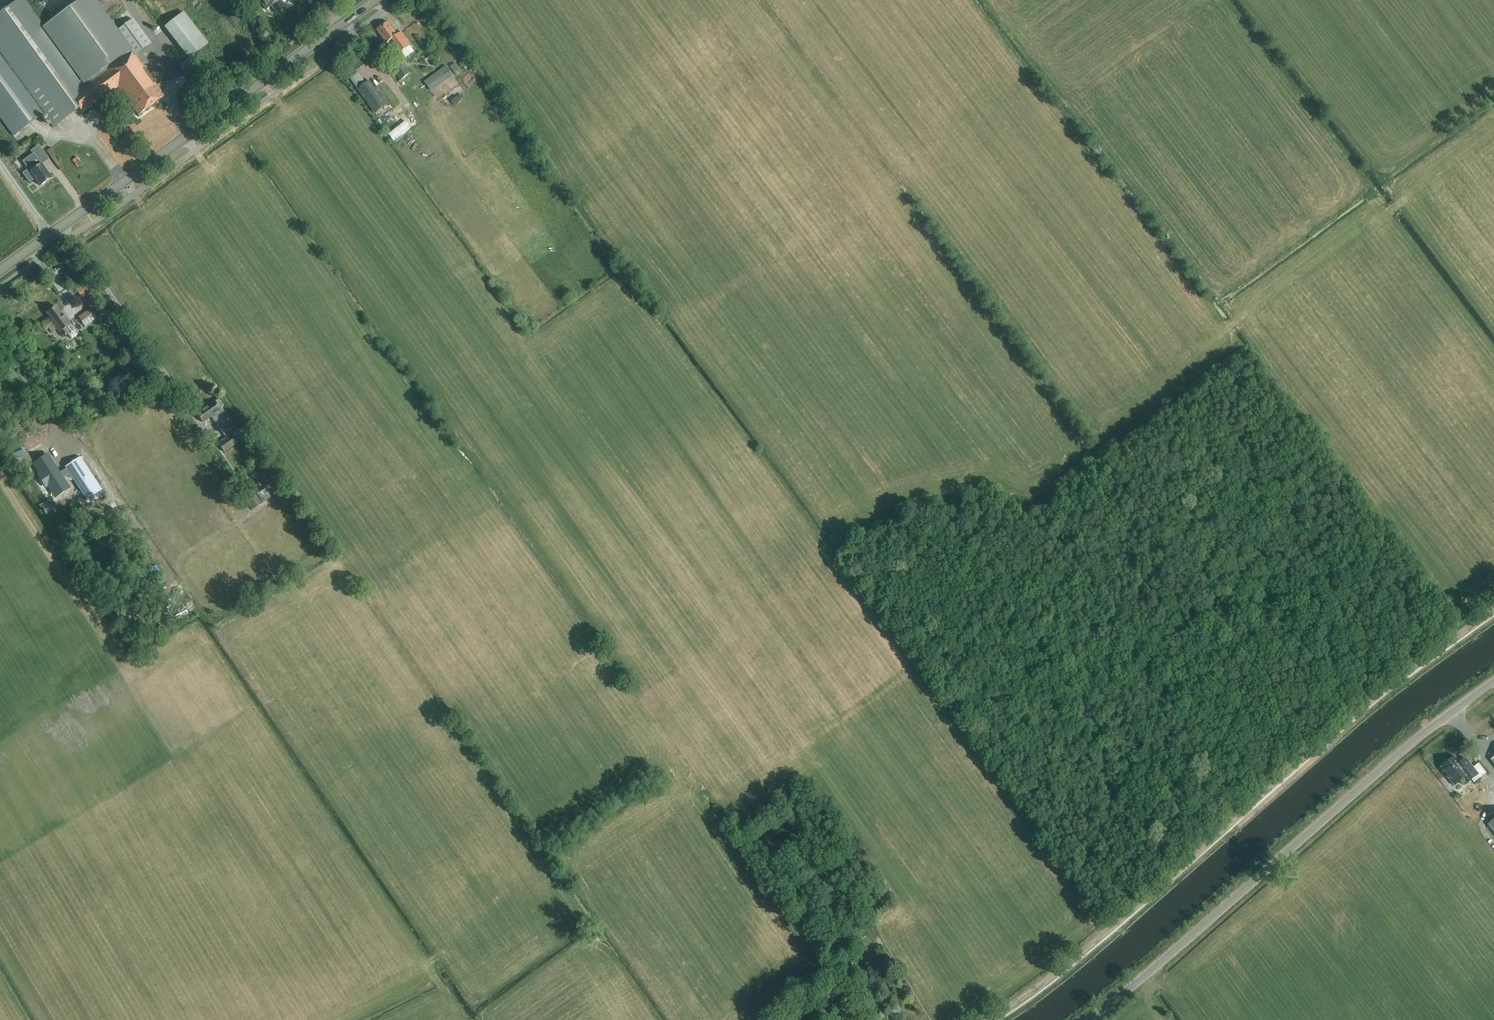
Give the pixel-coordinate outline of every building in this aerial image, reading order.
[(44,26),(25,0),(18,0),(0,13),(0,118),(13,136),(44,114),(54,128),(79,109),(82,113),(118,87),(138,115),(164,96),(134,54),(150,42),(133,19),(119,29),(134,50),(133,50),(86,84),(44,26)] [(44,26),(86,84),(133,50),(96,0),(80,0),(44,26)] [(285,6),(281,0),(259,0),(266,10),(271,6),(277,15),(284,10),(283,7),(285,6)] [(168,23),(190,58),(211,44),(189,10),(168,23)] [(397,35),(388,22),(376,30),(386,44),(392,40),(402,54),(404,53),(403,51),(411,45),(402,32),(397,35)] [(194,65),(189,58),(179,66),(184,72),(194,65)] [(401,81),(410,73),(400,60),(390,68),(401,81)] [(431,90),(452,75),(447,68),(426,83),(431,90)] [(387,106),(370,81),(357,90),(375,114),(387,106)] [(40,186),(51,178),(42,165),(49,160),(39,146),(31,151),(34,154),(23,161),(29,169),(23,173),(29,183),(35,179),(40,186)] [(85,283),(76,290),(82,299),(92,291),(85,283)] [(62,312),(60,313),(55,306),(47,313),(52,320),(50,321),(51,322),(46,326),(52,334),(57,330),(59,333),(60,332),(64,338),(68,334),(71,339),(77,335),(70,325),(71,324),(62,312)] [(85,326),(96,318),(90,310),(79,318),(85,326)] [(106,316),(102,310),(97,314),(101,319),(106,316)] [(232,423),(216,401),(214,402),(214,401),(196,413),(203,423),(211,418),(220,431),(232,423)] [(49,459),(36,467),(41,475),(39,476),(46,486),(48,484),(52,491),(65,483),(64,482),(71,477),(87,500),(86,499),(101,490),(101,491),(102,490),(87,467),(78,473),(72,464),(71,463),(66,467),(65,467),(66,469),(59,474),(57,471),(49,459)] [(257,494),(265,489),(261,482),(253,487),(257,494)] [(257,494),(253,487),(251,484),(242,490),(253,507),(270,496),(265,489),(257,494)] [(113,508),(120,505),(115,498),(109,501),(113,508)] [(53,501),(41,507),(45,514),(56,508),(53,501)] [(1459,762),(1455,756),(1441,767),(1447,775),(1446,775),(1454,786),(1460,781),(1464,786),(1472,780),(1474,782),(1486,773),(1478,763),(1473,767),(1466,757),(1459,762)] [(807,1010),(813,1019),(822,1019),(811,1001),(802,1007),(801,1006),(797,1008),(801,1014),(807,1010)] [(844,1012),(840,1014),(837,1009),(833,1012),(838,1019),(848,1019),(844,1012)]
